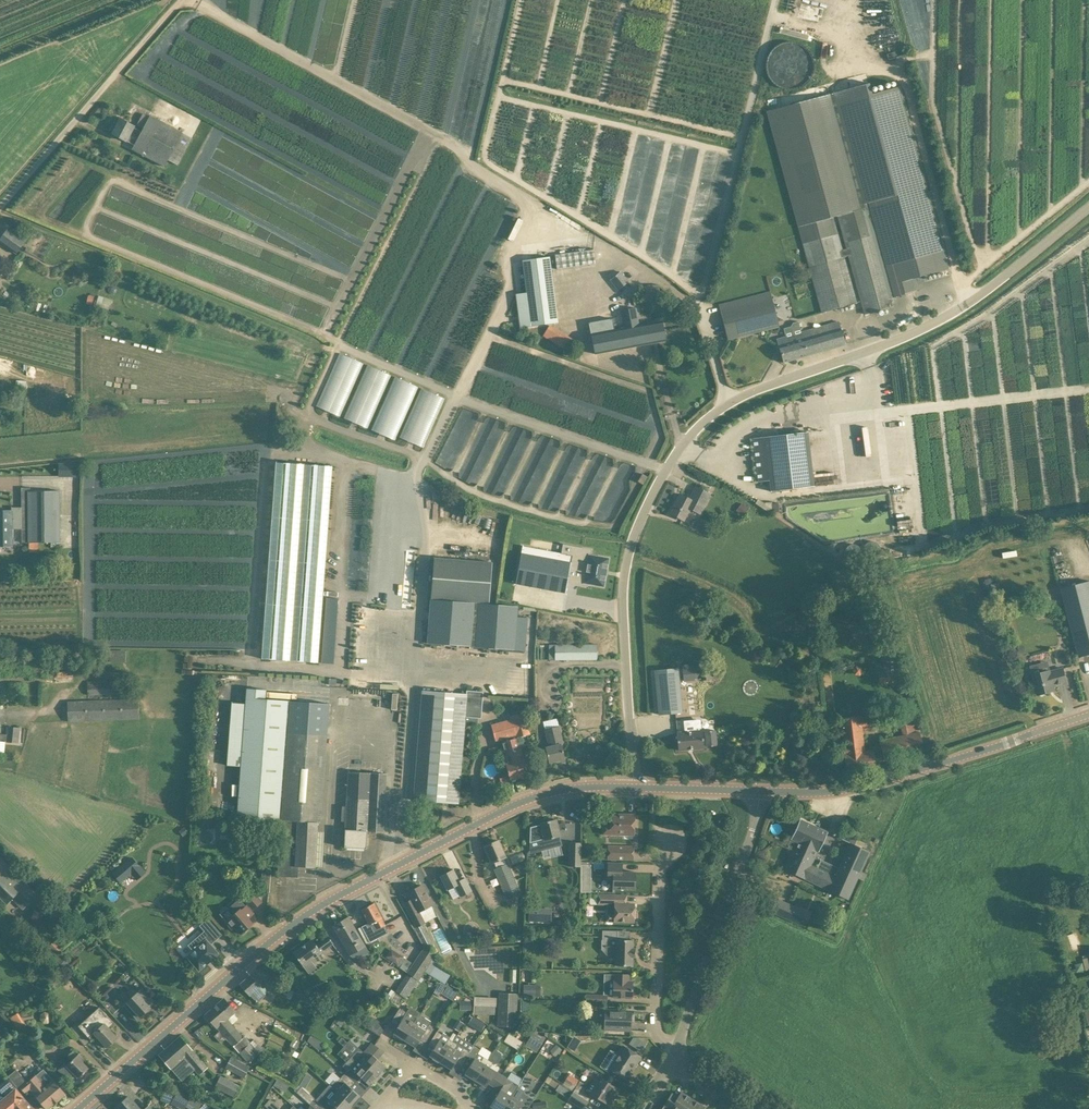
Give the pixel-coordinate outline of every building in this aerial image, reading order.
[(787,78),(811,77),(810,54),(802,54),(802,48),(798,48),(798,66),(791,66),(791,71),(786,72),(787,78)] [(821,313),(857,303),(844,257),(848,256),(864,314),(892,307),(890,298),(916,291),(913,279),(949,269),(899,87),(873,94),(870,83),(767,112),(810,270),(812,277),(821,313)] [(165,167),(168,161),(178,166),(193,138),(182,133),(182,132),(150,115),(149,117),(143,114),(136,126),(143,129),(141,132),(134,146),(132,150),(165,167)] [(134,146),(141,132),(134,129),(135,127),(120,119),(112,134),(134,146)] [(8,229),(0,239),(0,242),(16,254),(25,241),(8,229)] [(596,264),(596,263),(594,249),(555,254),(557,269),(596,264)] [(558,322),(549,257),(522,260),(526,292),(515,294),(520,327),(558,322)] [(618,289),(628,281),(621,272),(610,280),(618,289)] [(651,286),(652,299),(660,298),(660,286),(651,286)] [(728,340),(779,327),(770,292),(718,305),(728,340)] [(92,305),(95,296),(89,294),(87,303),(92,305)] [(99,295),(96,304),(110,308),(112,299),(99,295)] [(666,341),(662,321),(648,324),(639,326),(638,319),(636,308),(621,311),(624,328),(615,330),(591,334),(595,354),(666,341)] [(591,334),(615,330),(613,319),(589,323),(591,334)] [(845,345),(845,344),(841,329),(838,321),(793,334),(794,340),(778,345),(783,362),(845,345)] [(566,347),(571,335),(549,325),(543,337),(566,347)] [(339,416),(363,363),(339,353),(316,406),(339,416)] [(344,418),(367,428),(390,375),(367,365),(344,418)] [(373,430),(396,440),(419,387),(396,377),(373,430)] [(400,437),(424,448),(445,399),(421,388),(400,437)] [(454,470),(480,414),(466,407),(440,463),(454,470)] [(771,491),(814,486),(808,432),(753,438),(758,482),(769,480),(771,491)] [(595,458),(601,462),(605,456),(599,452),(595,458)] [(617,479),(630,484),(637,466),(623,461),(617,479)] [(58,476),(76,476),(76,462),(58,462),(58,476)] [(266,658),(321,662),(336,467),(280,462),(266,658)] [(638,481),(642,484),(647,476),(642,474),(638,481)] [(699,515),(710,494),(695,486),(688,498),(680,494),(670,513),(685,521),(690,510),(699,515)] [(61,543),(61,491),(30,491),(30,487),(22,487),(22,507),(13,507),(13,510),(12,510),(12,511),(0,511),(0,547),(14,546),(13,529),(22,529),(22,542),(29,542),(61,543)] [(570,561),(559,559),(560,552),(522,545),(515,584),(565,593),(569,570),(570,561)] [(600,585),(605,558),(591,555),(592,549),(572,546),(571,555),(560,552),(559,559),(570,561),(569,570),(580,572),(578,584),(588,586),(588,583),(600,585)] [(492,562),(434,558),(427,643),(525,651),(528,618),(517,617),(518,606),(489,603),(492,562)] [(1088,655),(1088,582),(1062,589),(1079,657),(1088,655)] [(549,647),(549,660),(597,660),(597,644),(555,645),(555,647),(549,647)] [(110,661),(127,662),(127,650),(110,650),(110,661)] [(85,665),(94,674),(106,663),(97,653),(85,665)] [(890,677),(891,676),(900,676),(899,665),(898,655),(881,656),(881,664),(883,677),(890,677)] [(660,715),(683,712),(678,668),(655,670),(660,715)] [(1033,675),(1039,695),(1049,692),(1048,688),(1067,683),(1064,668),(1050,672),(1050,671),(1033,675)] [(127,680),(87,681),(87,696),(127,695),(127,680)] [(315,867),(318,823),(320,823),(329,703),(265,699),(266,689),(246,688),(245,703),(241,766),(237,817),(281,820),(277,876),(295,877),(295,876),(294,876),(295,866),(315,867)] [(458,804),(467,694),(421,690),(414,800),(458,804)] [(139,719),(138,698),(67,701),(68,722),(139,719)] [(924,751),(919,731),(914,710),(897,712),(901,735),(879,740),(883,760),(924,751)] [(502,742),(519,737),(530,734),(524,713),(510,717),(511,719),(491,724),(495,741),(502,739),(502,741),(502,742)] [(874,728),(873,715),(841,719),(845,754),(847,773),(875,769),(873,750),(866,751),(863,729),(874,728)] [(686,732),(677,733),(679,750),(704,748),(704,745),(706,745),(706,746),(717,745),(715,730),(705,731),(705,733),(702,733),(702,730),(701,731),(700,722),(699,720),(694,721),(693,722),(693,725),(685,725),(686,732)] [(0,734),(0,741),(6,742),(19,743),(20,727),(7,726),(6,734),(0,734)] [(548,746),(545,746),(549,762),(565,759),(561,744),(563,743),(559,726),(544,729),(548,746)] [(506,765),(510,780),(529,775),(519,737),(502,742),(502,741),(501,742),(504,750),(506,762),(506,765)] [(366,848),(367,835),(367,831),(383,832),(386,773),(349,771),(347,806),(346,821),(344,847),(366,848)] [(624,816),(618,816),(610,816),(610,824),(610,834),(634,835),(634,814),(624,814),(624,816)] [(560,836),(560,833),(566,831),(564,823),(557,825),(556,820),(557,820),(557,819),(556,819),(541,823),(545,838),(540,840),(542,848),(560,844),(558,837),(560,836)] [(815,857),(827,832),(800,819),(787,847),(793,850),(795,848),(815,857)] [(504,858),(505,857),(498,840),(484,846),(491,863),(494,862),(496,868),(494,869),(507,900),(521,894),(508,863),(506,863),(504,858)] [(581,866),(581,843),(569,842),(568,866),(581,866)] [(855,845),(850,843),(838,868),(857,878),(860,871),(869,851),(855,845)] [(634,846),(608,846),(608,859),(633,860),(634,846)] [(847,899),(857,878),(838,868),(835,874),(818,866),(812,863),(815,857),(795,848),(793,850),(784,869),(847,899)] [(7,904),(19,891),(30,902),(38,895),(20,877),(21,877),(0,856),(0,897),(7,904)] [(131,873),(139,866),(132,857),(113,874),(120,882),(131,873)] [(821,859),(818,866),(835,874),(838,868),(821,859)] [(622,863),(608,862),(607,880),(613,880),(613,889),(635,889),(635,872),(622,871),(622,863)] [(581,875),(591,875),(591,864),(581,864),(581,875)] [(460,897),(462,896),(472,891),(465,877),(459,880),(453,869),(439,876),(447,890),(455,886),(460,897)] [(867,874),(866,874),(860,871),(857,878),(864,881),(867,874)] [(262,872),(261,882),(270,883),(271,873),(262,872)] [(419,911),(432,905),(422,885),(407,892),(411,899),(403,903),(414,923),(411,925),(422,944),(430,940),(422,925),(425,923),(419,911)] [(612,894),(597,894),(596,905),(607,905),(607,921),(634,921),(634,904),(612,903),(612,894)] [(770,911),(798,924),(804,910),(777,897),(770,911)] [(248,919),(253,914),(246,906),(239,898),(228,908),(233,913),(234,914),(226,921),(232,929),(235,927),(241,934),(249,927),(248,926),(251,923),(248,919)] [(388,932),(384,925),(384,924),(374,903),(361,909),(368,923),(361,926),(369,942),(388,932)] [(350,956),(366,947),(348,916),(346,917),(347,919),(335,926),(334,924),(333,925),(350,956)] [(218,954),(210,944),(208,942),(212,939),(213,941),(221,934),(208,919),(200,926),(206,933),(198,940),(196,938),(188,945),(193,951),(187,956),(199,970),(207,963),(206,962),(210,959),(210,960),(218,954)] [(470,937),(478,933),(474,925),(466,929),(470,937)] [(635,948),(633,948),(633,939),(617,939),(618,930),(602,930),(602,949),(607,954),(616,954),(615,965),(633,966),(633,957),(635,957),(635,948)] [(311,960),(333,943),(328,936),(316,944),(312,939),(293,952),(303,966),(309,974),(317,968),(311,960)] [(49,946),(57,955),(64,947),(56,939),(49,946)] [(436,955),(424,947),(410,968),(407,973),(418,980),(419,980),(425,971),(433,958),(433,959),(436,955)] [(392,961),(398,965),(403,956),(397,952),(392,961)] [(68,963),(62,956),(57,961),(63,968),(68,963)] [(438,962),(433,959),(433,958),(425,971),(440,981),(444,984),(444,983),(450,975),(436,965),(438,962)] [(399,968),(407,973),(410,968),(402,963),(399,968)] [(418,980),(407,973),(395,991),(407,998),(418,980)] [(261,987),(251,974),(240,984),(250,996),(251,996),(257,1003),(266,995),(259,988),(261,987)] [(629,974),(615,974),(615,980),(612,980),(611,997),(632,998),(632,981),(628,981),(629,974)] [(441,993),(447,985),(444,983),(444,984),(440,981),(433,992),(439,996),(441,993)] [(279,992),(290,999),(295,991),(283,984),(279,992)] [(524,985),(524,996),(532,996),(532,985),(524,985)] [(446,986),(442,995),(453,1000),(458,992),(446,986)] [(150,1008),(148,1005),(153,1000),(142,989),(133,997),(124,1005),(137,1019),(140,1016),(140,1017),(150,1008)] [(499,992),(497,1025),(516,1026),(518,993),(499,992)] [(585,1002),(602,1003),(603,994),(585,994),(585,1002)] [(474,1013),(496,1013),(496,996),(474,996),(474,1013)] [(224,998),(205,1014),(220,1031),(214,1036),(221,1043),(225,1039),(232,1047),(234,1046),(239,1052),(251,1042),(245,1036),(243,1037),(227,1018),(234,1012),(224,998)] [(472,1001),(470,1001),(463,1001),(463,1009),(472,1010),(472,1001)] [(404,1040),(420,1014),(421,1013),(410,1006),(406,1012),(399,1008),(391,1021),(398,1025),(393,1033),(404,1040)] [(91,1040),(97,1037),(106,1047),(117,1037),(109,1027),(114,1023),(99,1007),(78,1025),(76,1023),(69,1029),(84,1046),(91,1040)] [(630,1030),(631,1011),(604,1009),(603,1029),(630,1030)] [(19,1012),(10,1017),(17,1029),(17,1028),(19,1031),(26,1027),(25,1024),(25,1023),(19,1012)] [(338,1014),(334,1021),(341,1025),(345,1018),(338,1014)] [(420,1014),(404,1040),(415,1046),(420,1039),(425,1043),(433,1030),(428,1027),(431,1021),(420,1014)] [(474,1028),(479,1020),(473,1016),(468,1024),(474,1028)] [(367,1027),(380,1035),(386,1025),(373,1017),(367,1027)] [(459,1031),(464,1023),(458,1019),(453,1027),(459,1031)] [(429,1055),(440,1062),(452,1041),(449,1039),(450,1037),(443,1033),(442,1034),(437,1031),(428,1044),(434,1048),(429,1055)] [(541,1038),(532,1032),(527,1040),(539,1048),(545,1037),(542,1035),(541,1038)] [(509,1034),(505,1041),(509,1043),(513,1037),(509,1034)] [(308,1041),(318,1050),(323,1042),(311,1035),(308,1041)] [(453,1042),(452,1041),(440,1062),(451,1069),(456,1061),(461,1065),(472,1045),(473,1046),(473,1045),(457,1035),(453,1042)] [(200,1074),(206,1069),(208,1067),(188,1044),(181,1036),(159,1055),(181,1081),(195,1069),(200,1074)] [(344,1046),(347,1042),(342,1037),(338,1041),(344,1046)] [(637,1037),(633,1037),(629,1044),(641,1051),(646,1043),(637,1037)] [(353,1054),(352,1055),(377,1078),(382,1072),(381,1071),(385,1066),(377,1059),(385,1051),(370,1044),(363,1052),(361,1050),(350,1039),(347,1042),(344,1046),(353,1054)] [(558,1054),(562,1050),(556,1044),(552,1048),(558,1054)] [(480,1050),(473,1046),(472,1045),(461,1065),(466,1068),(461,1075),(468,1079),(470,1076),(475,1080),(487,1059),(478,1053),(480,1050)] [(623,1046),(622,1045),(613,1059),(607,1055),(600,1066),(608,1072),(610,1068),(625,1078),(633,1064),(635,1065),(641,1057),(623,1046)] [(494,1087),(501,1074),(497,1071),(497,1070),(491,1066),(492,1064),(493,1064),(498,1063),(502,1057),(500,1053),(501,1052),(495,1049),(488,1060),(487,1059),(475,1080),(481,1084),(479,1086),(484,1090),(488,1083),(494,1087)] [(58,1069),(61,1072),(68,1080),(75,1074),(79,1078),(89,1068),(83,1061),(85,1059),(80,1053),(76,1056),(72,1052),(68,1056),(69,1058),(71,1060),(66,1065),(64,1063),(58,1069)] [(233,1052),(225,1068),(243,1078),(250,1066),(238,1060),(240,1056),(233,1052)] [(347,1070),(345,1073),(355,1082),(359,1078),(369,1085),(374,1079),(375,1080),(377,1078),(352,1055),(342,1066),(347,1070)] [(260,1061),(255,1056),(251,1060),(256,1066),(260,1061)] [(294,1077),(301,1064),(291,1059),(284,1073),(294,1077)] [(53,1079),(45,1086),(36,1075),(27,1082),(16,1069),(8,1076),(18,1088),(20,1087),(25,1093),(30,1088),(47,1108),(48,1108),(65,1094),(53,1079)] [(332,1088),(331,1088),(350,1106),(360,1095),(351,1087),(355,1082),(345,1073),(337,1082),(334,1080),(329,1085),(332,1088)] [(496,1108),(504,1108),(518,1085),(514,1082),(501,1074),(494,1087),(500,1091),(490,1105),(496,1108)] [(240,1086),(220,1076),(214,1086),(234,1096),(240,1086)] [(547,1082),(555,1086),(558,1081),(550,1076),(547,1082)] [(7,1078),(5,1079),(0,1084),(0,1091),(2,1093),(3,1092),(12,1084),(7,1078)] [(563,1083),(588,1098),(591,1093),(608,1104),(618,1088),(602,1078),(600,1082),(594,1078),(589,1086),(579,1080),(579,1081),(576,1085),(566,1079),(563,1083)] [(305,1088),(308,1082),(303,1079),(299,1085),(300,1085),(302,1086),(305,1088)] [(504,1108),(519,1108),(521,1106),(527,1108),(536,1096),(528,1091),(527,1087),(520,1082),(518,1085),(504,1108)] [(185,1083),(182,1089),(191,1094),(195,1087),(185,1083)] [(562,1084),(560,1083),(556,1090),(582,1107),(588,1098),(563,1083),(562,1084)] [(310,1103),(314,1098),(302,1086),(300,1085),(296,1090),(310,1103)] [(350,1106),(331,1088),(323,1098),(320,1095),(316,1100),(326,1108),(332,1108),(333,1107),(336,1108),(347,1108),(350,1106)] [(15,1089),(6,1097),(0,1102),(0,1108),(10,1108),(9,1107),(22,1096),(15,1089)] [(164,1091),(162,1100),(171,1102),(173,1093),(164,1091)] [(177,1098),(175,1102),(190,1108),(198,1108),(201,1103),(180,1091),(177,1098)] [(693,1099),(681,1092),(678,1097),(672,1093),(661,1108),(686,1108),(693,1099)] [(285,1103),(286,1101),(275,1093),(271,1099),(283,1108),(288,1108),(290,1107),(285,1103)] [(22,1096),(9,1107),(10,1108),(33,1108),(22,1096)] [(119,1108),(139,1108),(128,1096),(116,1106),(119,1108)] [(693,1099),(686,1108),(703,1108),(704,1107),(693,1099)]
